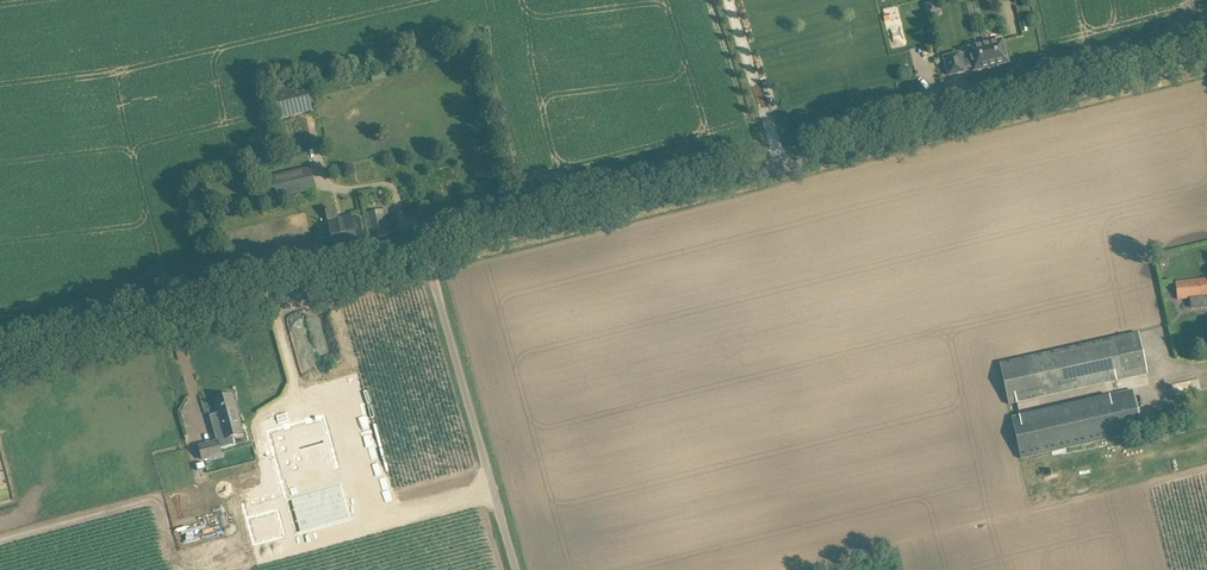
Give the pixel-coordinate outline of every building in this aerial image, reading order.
[(923,4),(927,18),(941,14),(937,0),(936,0),(923,4)] [(793,66),(795,72),(919,42),(915,28),(903,31),(898,11),(778,39),(785,68),(793,66)] [(1008,62),(1002,41),(988,44),(988,42),(976,45),(976,47),(969,49),(970,54),(960,56),(960,54),(944,58),(949,76),(964,72),(963,69),(973,67),(974,71),(1008,62)] [(280,119),(311,113),(304,80),(273,86),(280,119)] [(795,144),(802,142),(800,135),(793,137),(795,144)] [(272,200),(316,189),(310,167),(266,178),(272,200)] [(337,219),(335,210),(327,212),(332,237),(335,248),(357,244),(354,232),(350,215),(342,217),(342,218),(337,219)] [(373,239),(388,236),(383,211),(367,214),(373,239)] [(1176,283),(1177,300),(1206,296),(1206,279),(1176,283)] [(1189,299),(1190,308),(1199,306),(1198,298),(1189,299)] [(1009,404),(1017,403),(1020,402),(1135,376),(1147,374),(1138,333),(1000,364),(1009,404)] [(1133,391),(1110,396),(1119,436),(1142,431),(1133,391)] [(214,430),(222,428),(225,439),(243,435),(232,395),(214,400),(218,414),(211,416),(214,430)] [(337,406),(263,425),(278,484),(236,494),(250,548),(366,519),(337,406)] [(203,460),(222,455),(218,441),(199,446),(203,460)] [(244,451),(253,452),(253,442),(245,441),(244,451)] [(237,456),(209,464),(213,477),(240,470),(237,456)]
